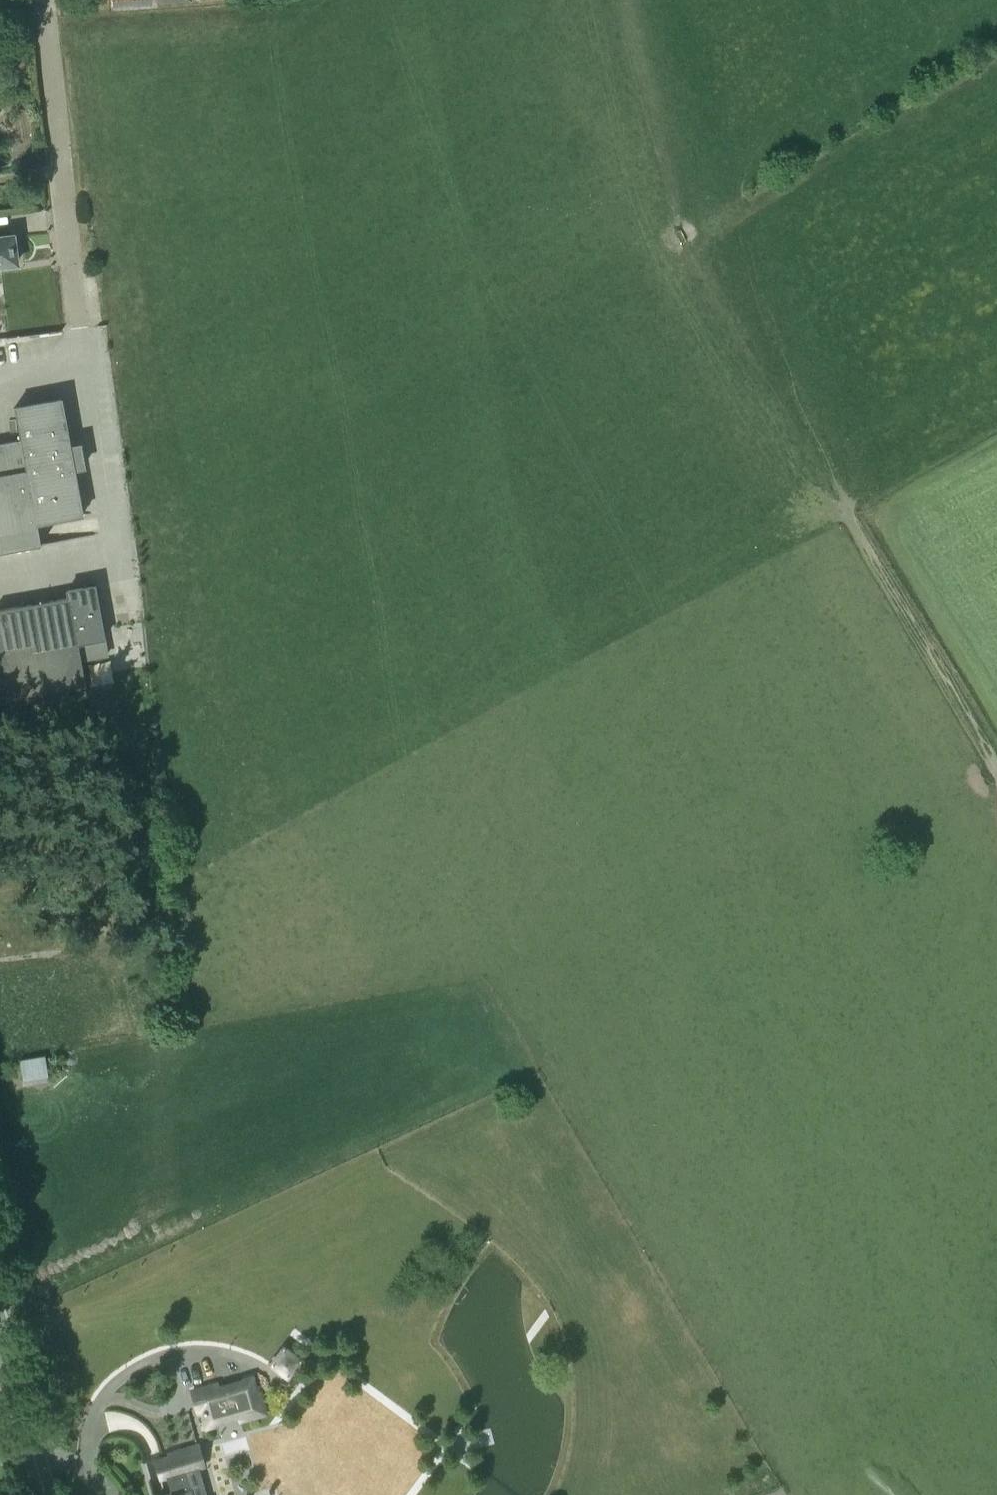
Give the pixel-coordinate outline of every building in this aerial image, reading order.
[(16,264),(12,236),(0,238),(0,266),(16,264)] [(0,444),(0,553),(40,546),(36,524),(82,515),(73,469),(87,466),(83,445),(69,448),(60,399),(14,408),(20,440),(0,444)] [(103,632),(94,586),(66,591),(67,597),(0,610),(0,653),(11,714),(65,704),(64,699),(86,695),(84,684),(85,684),(76,637),(103,632)] [(109,709),(106,695),(88,698),(90,712),(109,709)] [(264,1414),(259,1393),(256,1394),(252,1377),(243,1380),(244,1382),(218,1389),(216,1384),(191,1391),(197,1410),(201,1409),(206,1427),(216,1424),(214,1420),(238,1413),(240,1420),(264,1414)] [(184,1470),(203,1465),(197,1445),(168,1452),(169,1455),(155,1459),(160,1477),(165,1476),(171,1494),(191,1494),(184,1470)]
